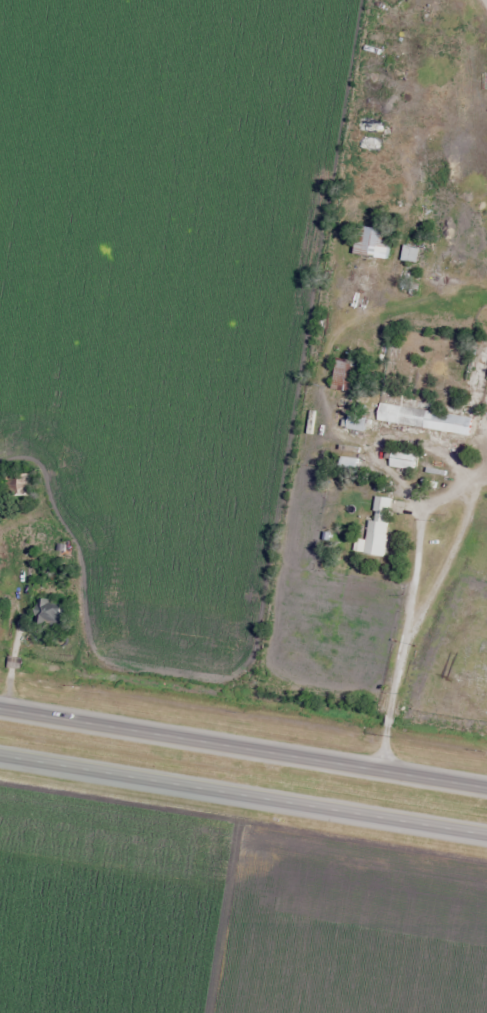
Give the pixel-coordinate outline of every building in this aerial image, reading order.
[(391,257),(394,230),(360,227),(357,254),(391,257)] [(421,248),(406,246),(404,261),(419,263),(421,248)] [(358,360),(337,360),(337,391),(358,391),(358,360)] [(471,436),(474,418),(382,405),(380,422),(471,436)] [(350,430),(368,433),(370,419),(352,416),(350,430)] [(393,468),(416,472),(419,454),(396,450),(393,468)] [(391,524),(371,522),(368,555),(388,558),(391,524)] [(68,627),(68,610),(57,610),(57,601),(41,601),(41,618),(46,618),(46,627),(68,627)]
